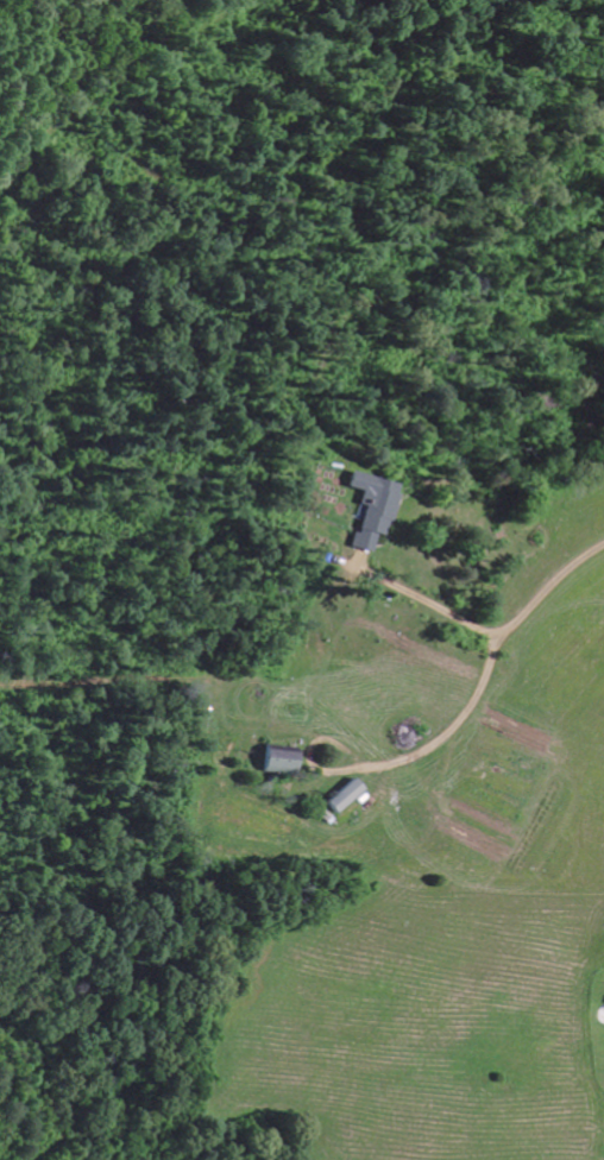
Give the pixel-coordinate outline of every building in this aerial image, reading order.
[(399,485),(351,472),(347,487),(361,491),(359,499),(365,501),(352,548),(371,553),(376,535),(385,538),(399,485)] [(260,769),(291,770),(292,752),(261,751),(260,769)] [(360,791),(351,780),(323,804),(333,815),(360,791)]
